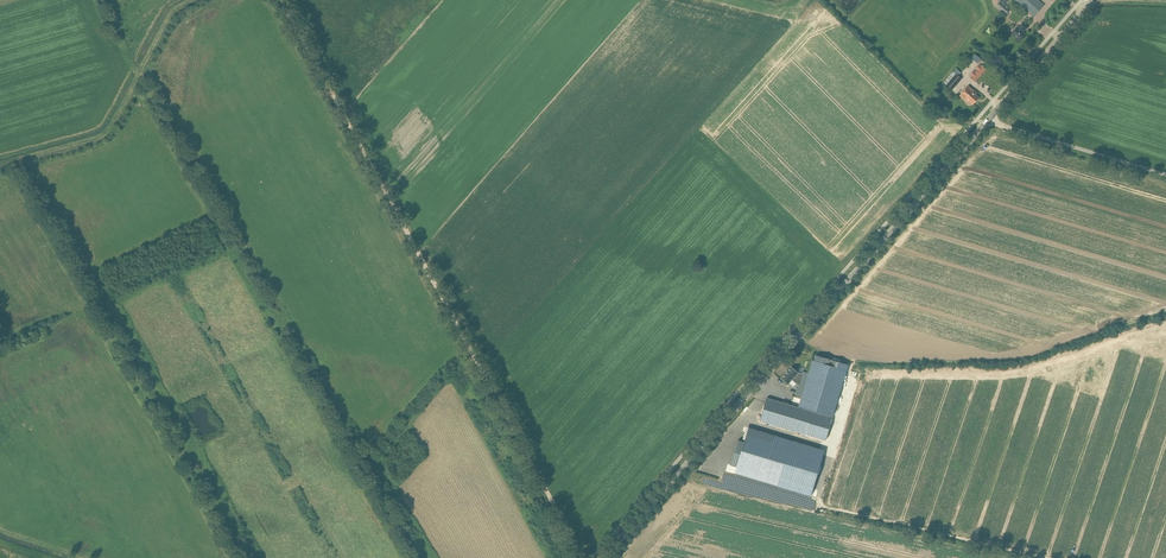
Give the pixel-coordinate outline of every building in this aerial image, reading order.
[(1039,2),(1038,0),(1016,0),(1034,16),(1044,5),(1039,2)] [(1010,10),(1000,1),(996,6),(1006,15),(1010,10)] [(1024,32),(1028,28),(1022,23),(1018,27),(1017,27),(1011,34),(1020,42),(1026,34),(1024,32)] [(974,53),(971,57),(978,63),(981,58),(974,53)] [(975,81),(988,66),(984,62),(971,77),(975,81)] [(961,79),(956,74),(953,71),(944,82),(952,90),(961,79)] [(968,86),(960,95),(965,99),(966,98),(973,104),(979,98),(975,95),(976,93),(968,86)] [(792,367),(782,378),(788,384),(792,380),(797,384),(797,383),(799,384),(795,396),(801,398),(799,407),(767,398),(760,420),(826,440),(848,365),(816,355),(814,360),(813,360),(809,373),(803,371),(803,374),(798,372),(792,367)] [(744,442),(738,440),(731,465),(737,467),(735,473),(811,496),(825,450),(750,428),(749,433),(747,432),(744,442)]
